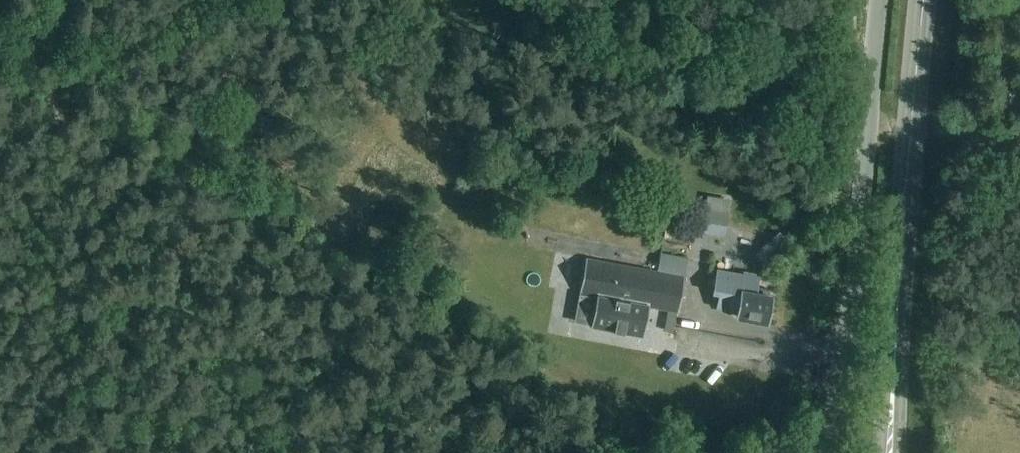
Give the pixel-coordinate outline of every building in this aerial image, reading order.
[(723,236),(728,202),(709,200),(704,234),(723,236)] [(737,251),(743,263),(756,256),(749,244),(737,251)] [(678,312),(685,277),(587,258),(580,293),(598,297),(592,328),(644,338),(650,307),(678,312)] [(744,275),(718,270),(713,294),(721,295),(719,305),(737,309),(736,316),(768,322),(773,296),(757,293),(760,274),(745,272),(744,275)]
